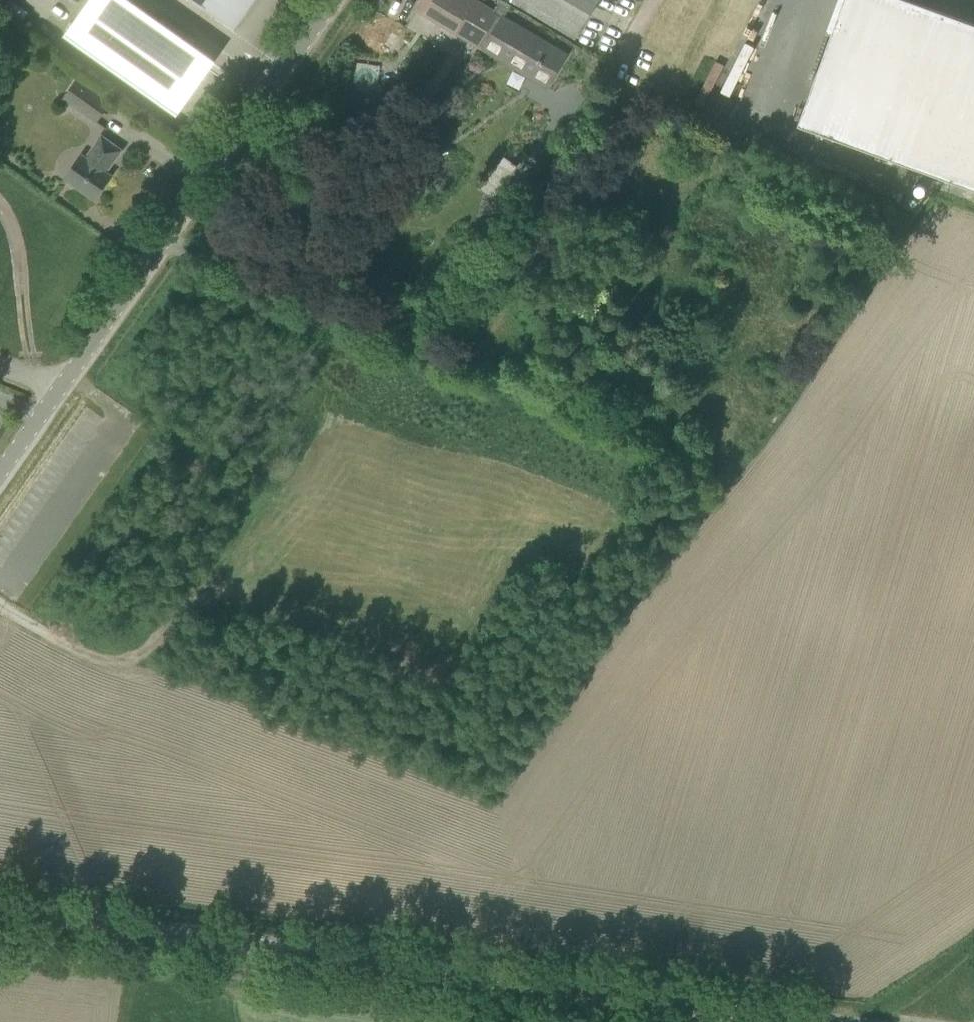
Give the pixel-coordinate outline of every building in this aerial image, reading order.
[(154,30),(158,24),(124,0),(93,0),(69,34),(176,110),(207,67),(154,30)] [(218,16),(234,28),(254,0),(195,0),(218,16)] [(511,4),(503,0),(499,0),(493,10),(475,0),(423,0),(417,10),(434,20),(547,86),(566,53),(504,17),(511,4)] [(576,38),(589,15),(596,0),(511,0),(576,38)] [(909,0),(838,0),(825,34),(831,36),(798,127),(973,190),(973,24),(909,0)] [(96,123),(111,102),(78,78),(63,100),(96,123)] [(64,179),(94,200),(111,175),(106,172),(122,150),(100,134),(86,155),(83,153),(64,179)]
